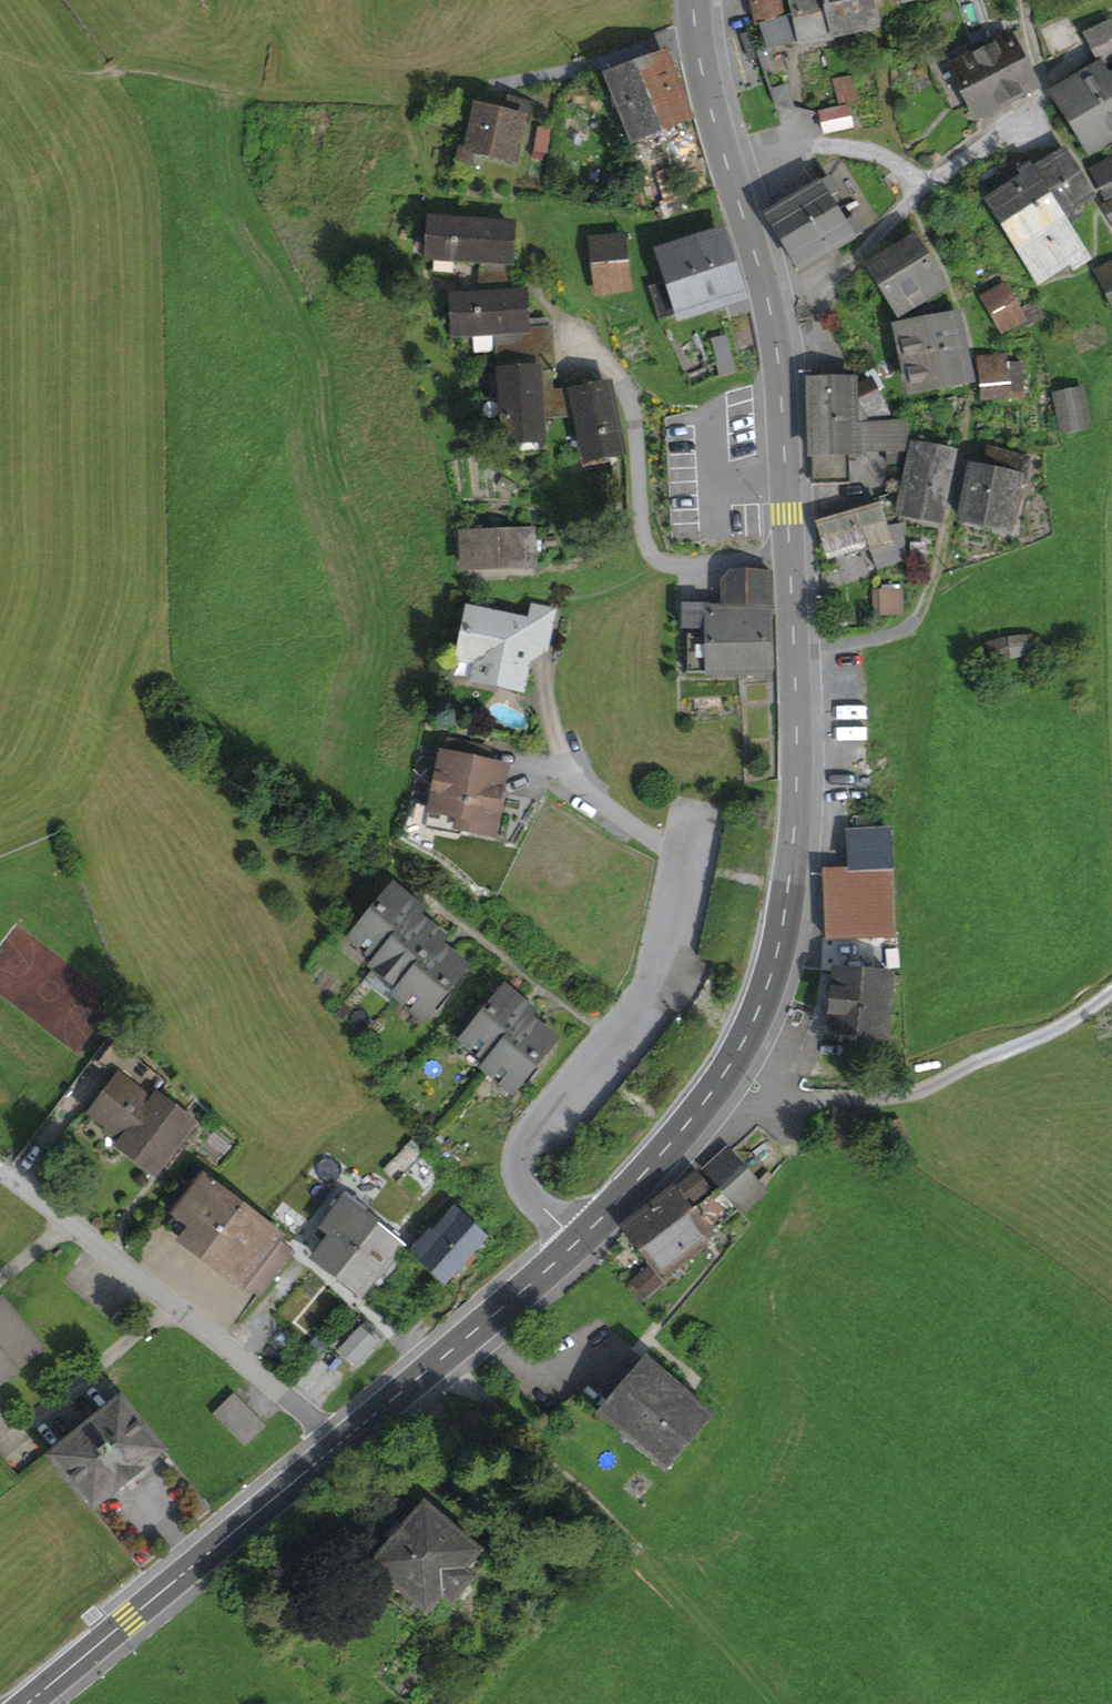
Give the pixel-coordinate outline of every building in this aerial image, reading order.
[(787,18),(783,0),(766,0),(753,3),(756,24),(760,23),(761,27),(787,18)] [(804,42),(832,37),(823,0),(783,0),(787,18),(761,27),(769,48),(803,38),(804,42)] [(832,37),(858,31),(850,0),(823,0),(832,37)] [(858,31),(876,27),(871,5),(881,3),(880,0),(850,0),(858,31)] [(1111,62),(1111,29),(1109,22),(1087,34),(1101,61),(1104,67),(1111,62)] [(735,37),(744,62),(750,60),(742,35),(735,37)] [(941,46),(927,53),(941,85),(956,78),(964,94),(977,117),(1035,87),(1012,41),(971,58),(966,49),(947,59),(941,46)] [(632,139),(688,117),(662,51),(607,72),(632,139)] [(1089,149),(1104,140),(1111,136),(1111,74),(1108,76),(1104,67),(1101,61),(1053,87),(1089,149)] [(949,101),(964,94),(956,78),(941,85),(949,101)] [(834,83),(839,105),(858,101),(854,79),(834,83)] [(473,151),(514,160),(523,120),(528,121),(532,105),(511,100),(507,116),(477,109),(467,150),(460,148),(457,162),(470,165),(473,151)] [(820,113),(825,133),(852,127),(848,106),(820,113)] [(539,128),(536,146),(548,148),(551,130),(539,128)] [(1080,219),(1072,206),(1090,194),(1065,154),(1043,169),(1038,162),(1030,167),(1048,196),(1049,196),(1065,222),(1067,225),(1080,219)] [(1107,199),(1111,196),(1111,157),(1092,169),(1107,199)] [(1056,226),(1057,227),(1065,222),(1049,196),(1048,196),(1030,167),(1028,166),(1020,171),(1026,181),(991,203),(1020,249),(1056,226)] [(659,175),(667,202),(684,197),(676,170),(659,175)] [(827,198),(835,193),(827,181),(819,186),(818,184),(799,196),(768,214),(770,221),(800,271),(826,255),(859,234),(852,223),(845,227),(827,198)] [(456,259),(455,261),(481,263),(509,265),(511,226),(473,224),(474,221),(461,220),(461,223),(431,221),(429,257),(456,259)] [(1074,237),(1068,241),(1057,227),(1056,226),(1020,249),(1040,279),(1068,260),(1074,270),(1089,260),(1074,237)] [(725,237),(720,228),(692,237),(713,303),(742,294),(725,237)] [(594,240),(598,293),(629,290),(623,237),(594,240)] [(668,281),(678,313),(713,303),(692,237),(660,247),(661,249),(658,250),(668,281)] [(943,288),(938,280),(940,279),(914,238),(869,266),(898,315),(943,288)] [(1097,269),(1111,300),(1111,262),(1097,269)] [(489,279),(510,280),(509,265),(481,263),(478,294),(487,294),(489,279)] [(473,333),(473,337),(498,335),(498,332),(525,330),(524,322),(522,294),(511,295),(510,280),(489,279),(487,294),(478,294),(478,297),(453,299),(456,335),(473,333)] [(651,286),(661,318),(678,313),(668,281),(651,286)] [(988,305),(1004,332),(1024,322),(1020,311),(1009,293),(988,305)] [(1042,317),(1035,303),(1020,311),(1024,322),(1027,326),(1042,317)] [(941,318),(941,319),(927,321),(931,347),(932,347),(934,354),(933,354),(939,382),(966,377),(954,315),(941,318)] [(544,335),(549,334),(548,320),(524,322),(525,330),(543,329),(544,335)] [(900,325),(912,388),(939,382),(933,354),(934,354),(932,347),(931,347),(927,321),(900,325)] [(537,370),(537,372),(551,371),(549,334),(544,335),(543,329),(525,330),(498,332),(498,335),(501,373),(537,370)] [(727,335),(712,338),(717,362),(732,358),(727,335)] [(718,376),(736,372),(732,358),(717,362),(715,362),(718,376)] [(983,359),(985,399),(1021,397),(1020,364),(1006,365),(1006,358),(983,359)] [(506,436),(541,434),(537,372),(537,370),(501,373),(489,374),(490,393),(502,392),(506,436)] [(905,451),(908,421),(865,423),(852,392),(857,389),(855,380),(809,381),(812,484),(850,483),(849,452),(887,451),(888,464),(900,463),(905,451)] [(884,414),(869,384),(857,389),(852,392),(865,423),(884,414)] [(615,404),(612,404),(608,387),(573,393),(577,410),(574,410),(574,413),(580,436),(583,435),(588,459),(625,453),(615,404)] [(1056,396),(1063,429),(1087,424),(1081,391),(1056,396)] [(574,410),(577,410),(573,393),(557,395),(558,402),(553,402),(553,414),(574,413),(574,410)] [(911,442),(898,512),(938,520),(953,451),(911,442)] [(1015,524),(1021,495),(1015,493),(1018,476),(1026,478),(1028,460),(990,449),(986,466),(972,463),(967,490),(961,519),(1008,529),(1009,523),(1015,524)] [(966,462),(961,488),(967,490),(972,463),(966,462)] [(871,552),(891,545),(886,527),(881,509),(824,526),(831,553),(868,542),(871,552)] [(905,559),(901,524),(886,527),(891,545),(871,552),(877,569),(905,559)] [(475,566),(475,568),(535,566),(533,530),(463,534),(464,566),(475,566)] [(724,600),(770,600),(770,571),(732,571),(724,582),(724,600)] [(896,588),(868,588),(868,617),(896,618),(896,588)] [(688,634),(688,672),(738,672),(738,606),(684,606),(684,627),(704,627),(704,634),(688,634)] [(767,672),(767,606),(738,606),(738,672),(767,672)] [(490,662),(487,681),(519,688),(528,642),(545,646),(552,612),(534,608),(531,625),(469,612),(460,656),(480,660),(490,662)] [(1009,640),(1011,655),(1034,653),(1032,637),(1009,640)] [(988,645),(993,660),(1009,655),(1004,640),(988,645)] [(476,679),(487,681),(490,662),(480,660),(476,679)] [(459,826),(490,832),(503,769),(483,765),(486,749),(448,742),(445,758),(442,757),(433,806),(462,812),(459,826)] [(430,820),(459,826),(462,812),(433,806),(430,820)] [(824,871),(827,938),(893,935),(889,830),(849,832),(851,870),(824,871)] [(377,960),(372,966),(373,968),(416,916),(421,910),(393,887),(356,933),(364,940),(365,951),(377,960)] [(443,938),(416,916),(373,968),(374,968),(385,977),(396,976),(404,983),(395,995),(396,996),(438,945),(443,938)] [(351,939),(365,951),(364,940),(356,933),(351,939)] [(466,967),(438,945),(396,996),(408,1006),(419,1005),(428,1013),(466,967)] [(891,970),(900,970),(900,959),(890,959),(891,970)] [(395,995),(404,983),(396,976),(385,977),(374,968),(364,981),(389,1002),(395,995)] [(835,971),(830,1034),(885,1038),(890,976),(835,971)] [(478,1053),(490,1063),(527,1018),(532,1011),(505,989),(467,1035),(477,1042),(478,1053)] [(423,1018),(428,1013),(419,1005),(408,1006),(423,1018)] [(555,1040),(527,1018),(490,1063),(485,1069),(497,1079),(508,1078),(517,1086),(555,1040)] [(144,1044),(124,1029),(97,1063),(119,1080),(94,1113),(126,1138),(121,1145),(154,1170),(190,1124),(157,1099),(169,1083),(134,1057),(144,1044)] [(463,1040),(478,1053),(477,1042),(467,1035),(463,1040)] [(512,1092),(517,1086),(508,1078),(497,1079),(512,1092)] [(706,1173),(740,1211),(763,1191),(728,1153),(706,1173)] [(699,1207),(699,1206),(694,1200),(708,1189),(696,1174),(679,1187),(696,1209),(699,1207)] [(277,1237),(203,1180),(167,1227),(241,1284),(275,1240),(277,1237)] [(679,1187),(629,1225),(644,1246),(696,1209),(679,1187)] [(701,1239),(737,1210),(718,1191),(699,1206),(699,1207),(696,1209),(644,1246),(666,1275),(706,1246),(701,1239)] [(333,1236),(317,1258),(339,1274),(377,1224),(356,1208),(347,1201),(342,1198),(321,1226),(333,1236)] [(356,1208),(358,1204),(350,1198),(347,1201),(356,1208)] [(468,1266),(476,1258),(471,1253),(485,1236),(457,1209),(433,1234),(429,1231),(411,1251),(444,1282),(464,1262),(468,1266)] [(383,1275),(406,1246),(377,1224),(339,1274),(360,1291),(376,1270),(383,1275)] [(291,1252),(275,1240),(241,1284),(257,1297),(291,1252)] [(648,1268),(640,1275),(653,1290),(661,1283),(648,1268)] [(632,1282),(644,1297),(653,1290),(640,1275),(632,1282)] [(41,1348),(1,1300),(0,1300),(0,1383),(41,1348)] [(354,1364),(375,1342),(361,1328),(340,1350),(354,1364)] [(665,1471),(712,1416),(644,1358),(598,1413),(599,1414),(665,1471)] [(551,1420),(575,1441),(599,1414),(598,1413),(574,1393),(551,1420)] [(213,1414),(245,1446),(265,1426),(234,1394),(213,1414)] [(49,1457),(92,1508),(163,1450),(120,1398),(49,1457)] [(451,1605),(474,1577),(466,1569),(481,1551),(424,1502),(370,1565),(426,1615),(443,1597),(451,1605)] [(530,1532),(536,1532),(539,1528),(539,1522),(535,1519),(529,1519),(526,1523),(526,1529),(530,1532)]
